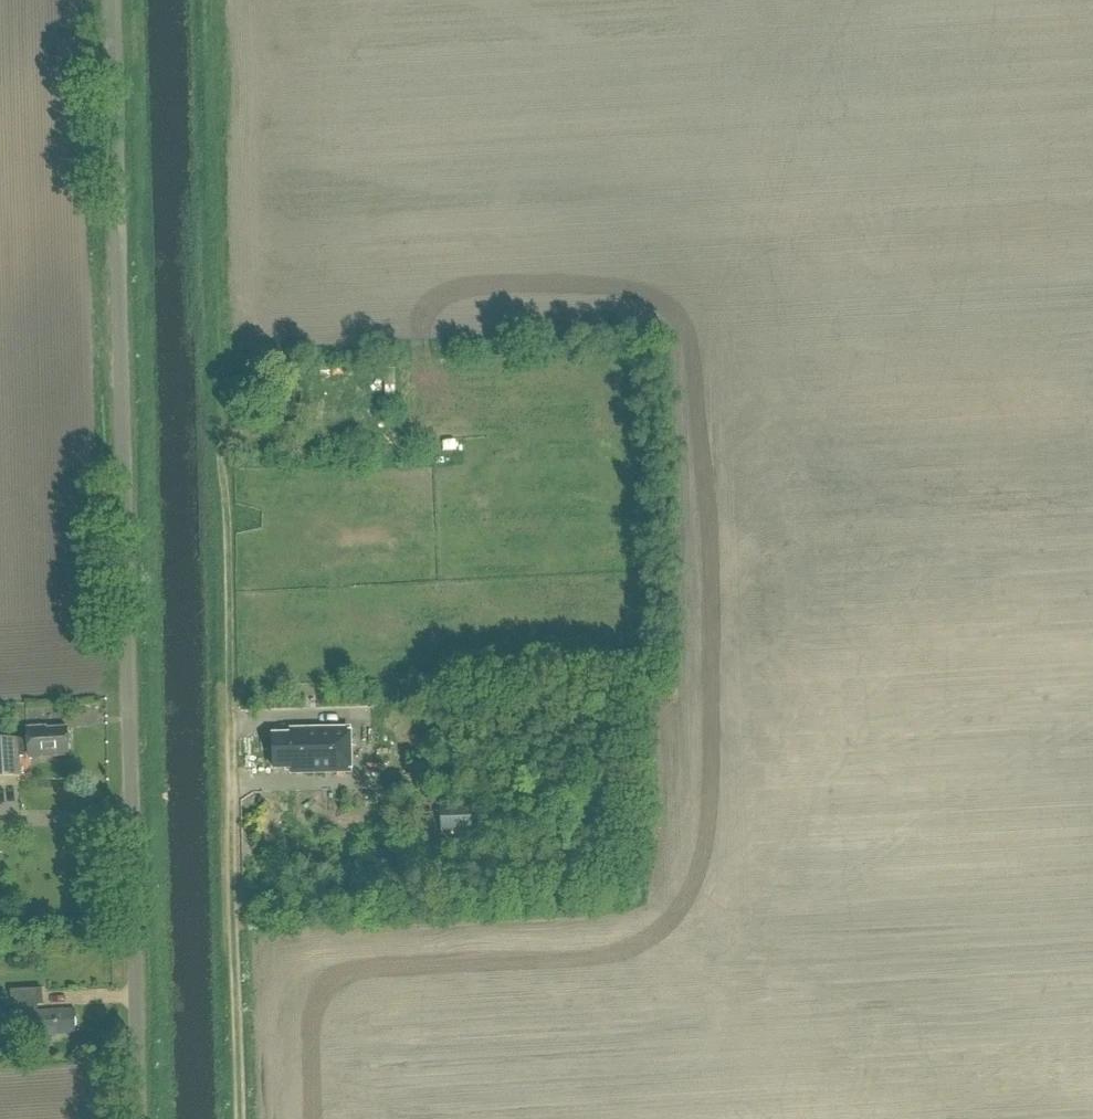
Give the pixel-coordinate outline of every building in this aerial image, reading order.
[(71,757),(69,727),(28,730),(29,741),(0,743),(0,779),(20,778),(19,759),(30,758),(30,760),(71,757)] [(350,731),(308,732),(308,737),(273,738),(274,770),(292,770),(293,775),(351,773),(350,731)] [(469,811),(437,812),(437,829),(470,828),(469,811)] [(11,992),(14,1042),(31,1042),(30,1037),(38,1037),(38,1040),(58,1039),(58,1037),(77,1036),(75,1011),(44,1013),(44,1008),(45,1008),(44,991),(11,992)]
